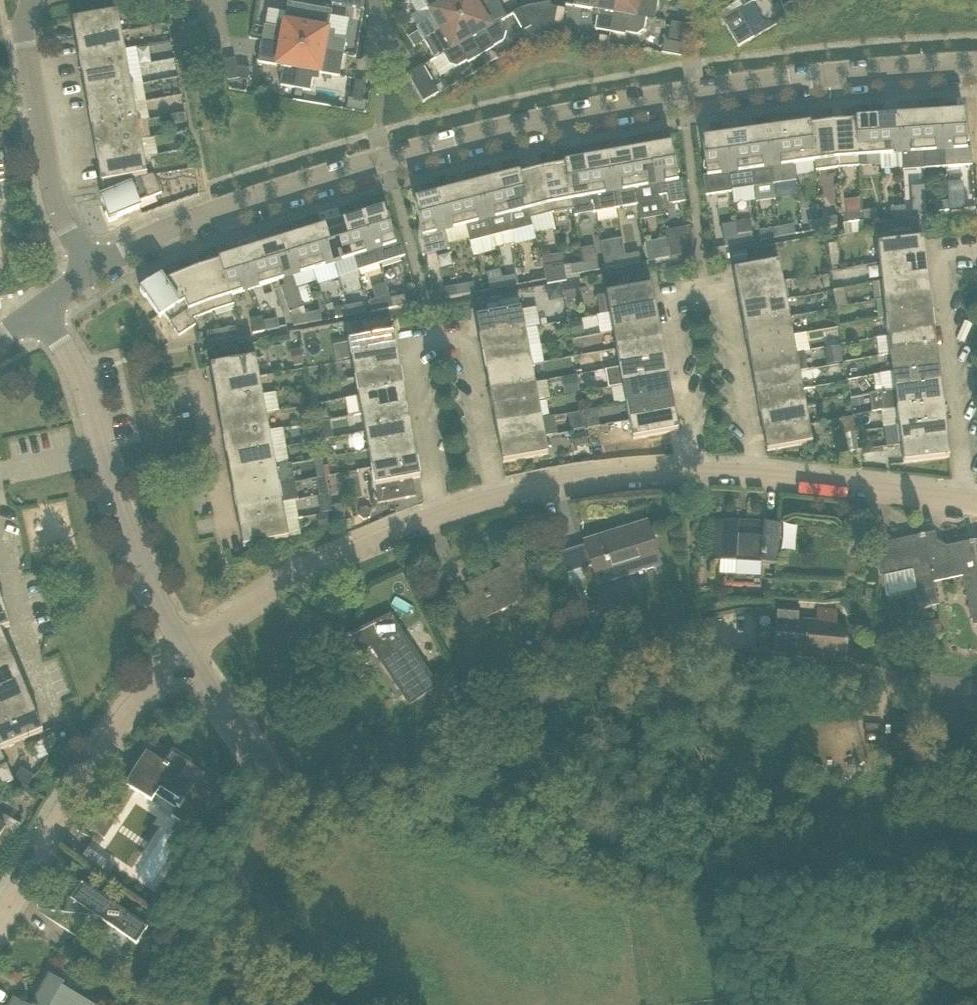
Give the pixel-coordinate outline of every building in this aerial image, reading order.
[(449,0),(423,0),(431,13),(429,20),(417,27),(424,40),(460,19),(449,0)] [(460,19),(493,0),(449,0),(460,19)] [(481,55),(494,48),(494,47),(504,41),(506,32),(500,22),(508,18),(497,0),(493,0),(460,19),(481,55)] [(573,6),(594,10),(598,16),(596,30),(611,32),(616,0),(574,0),(573,6)] [(646,19),(655,20),(659,0),(616,0),(611,32),(626,35),(626,33),(637,35),(644,30),(646,19)] [(303,47),(310,6),(288,2),(287,9),(269,6),(266,25),(265,25),(262,40),(303,47)] [(303,47),(344,54),(346,39),(332,37),(328,31),(332,10),(310,6),(303,47)] [(561,35),(563,24),(566,8),(557,7),(554,22),(542,24),(544,32),(561,35)] [(513,14),(524,31),(529,41),(544,32),(542,24),(531,26),(523,13),(520,9),(513,14)] [(754,38),(746,23),(738,10),(722,19),(739,47),(754,38)] [(121,32),(118,13),(73,22),(77,40),(121,32)] [(424,40),(436,59),(444,55),(450,65),(457,67),(467,61),(468,63),(481,55),(460,19),(424,40)] [(125,50),(121,32),(77,40),(80,58),(125,50)] [(262,40),(258,62),(279,66),(283,71),(281,86),(296,88),(303,47),(262,40)] [(683,43),(668,41),(664,40),(662,53),(681,56),(683,43)] [(319,73),(320,73),(340,76),(344,54),(303,47),(296,88),(301,89),(308,91),(311,91),(313,77),(319,73)] [(128,68),(125,50),(80,58),(83,76),(128,68)] [(498,58),(496,54),(491,52),(483,57),(487,64),(498,58)] [(423,66),(408,75),(424,102),(439,93),(423,66)] [(250,69),(242,67),(240,79),(248,81),(250,69)] [(131,86),(128,68),(83,76),(86,94),(131,86)] [(134,104),(131,86),(86,94),(90,112),(134,104)] [(367,102),(349,99),(348,108),(366,111),(367,102)] [(138,121),(134,104),(90,112),(93,129),(138,121)] [(185,113),(171,116),(171,119),(179,124),(187,123),(185,113)] [(943,115),(945,151),(967,149),(965,113),(943,115)] [(943,115),(921,116),(924,152),(925,166),(946,165),(945,151),(943,115)] [(900,118),(902,154),(924,152),(921,116),(900,118)] [(878,119),(881,155),(902,154),(900,118),(878,119)] [(881,155),(878,119),(856,120),(860,166),(881,165),(881,155)] [(856,120),(833,122),(838,168),(860,166),(856,120)] [(141,140),(138,121),(93,129),(96,147),(141,140)] [(816,171),(838,168),(833,122),(810,125),(815,161),(816,171)] [(810,125),(789,128),(794,164),(815,161),(810,125)] [(767,131),(775,184),(797,181),(794,164),(789,128),(767,131)] [(746,134),(753,187),(775,184),(767,131),(746,134)] [(732,190),(753,187),(746,134),(725,137),(732,190)] [(703,141),(707,175),(703,176),(705,195),(732,192),(732,190),(725,137),(703,141)] [(141,140),(96,147),(100,166),(144,158),(141,140)] [(683,179),(679,180),(672,145),(650,149),(658,196),(667,194),(668,204),(686,201),(683,179)] [(650,149),(629,153),(638,204),(659,201),(658,196),(650,149)] [(608,157),(617,208),(638,204),(629,153),(608,157)] [(587,161),(593,196),(596,212),(617,208),(608,157),(587,161)] [(100,166),(103,184),(147,176),(144,158),(100,166)] [(565,164),(573,200),(593,196),(587,161),(565,164)] [(565,164),(542,169),(552,213),(574,209),(573,200),(565,164)] [(552,213),(542,169),(520,174),(532,226),(534,234),(556,229),(552,213)] [(101,199),(104,206),(106,214),(110,222),(118,219),(140,208),(138,203),(162,193),(158,184),(154,174),(147,176),(103,184),(106,197),(101,199)] [(520,174),(499,180),(512,231),(532,226),(520,174)] [(478,185),(492,237),(512,231),(499,180),(478,185)] [(492,237),(478,185),(457,190),(466,225),(470,242),(492,237)] [(12,187),(0,189),(2,200),(14,198),(12,187)] [(445,230),(466,225),(457,190),(436,196),(445,230)] [(415,201),(423,235),(418,237),(423,256),(449,249),(445,230),(436,196),(415,201)] [(948,201),(949,210),(964,209),(963,200),(948,201)] [(949,210),(948,201),(934,203),(935,213),(949,211),(949,210)] [(927,214),(926,204),(913,205),(913,215),(927,214)] [(892,218),(906,216),(905,207),(891,208),(892,218)] [(380,264),(406,256),(399,234),(394,228),(392,229),(386,209),(378,212),(377,209),(369,214),(364,216),(380,264)] [(877,210),(862,212),(863,221),(878,220),(877,210)] [(849,223),(863,221),(862,212),(848,214),(849,223)] [(344,222),(355,257),(375,250),(364,216),(344,222)] [(837,217),(823,219),(825,229),(839,226),(837,217)] [(810,231),(825,229),(823,219),(809,222),(810,231)] [(323,229),(334,263),(355,257),(344,222),(323,229)] [(754,242),(752,232),(751,222),(736,224),(738,235),(740,245),(754,242)] [(740,245),(738,235),(735,223),(720,225),(724,238),(725,247),(740,245)] [(780,227),(782,237),(796,234),(794,225),(780,227)] [(768,239),(782,237),(780,227),(766,230),(768,239)] [(313,270),(334,263),(323,229),(302,235),(313,270)] [(666,232),(667,239),(670,257),(684,255),(696,253),(694,243),(682,245),(680,230),(666,232)] [(293,276),(313,270),(302,235),(282,242),(293,276)] [(655,260),(670,257),(667,239),(645,242),(648,261),(655,260)] [(928,277),(923,240),(878,245),(882,282),(928,277)] [(831,254),(841,252),(839,241),(829,243),(831,254)] [(272,283),(283,279),(285,285),(281,287),(290,312),(304,307),(293,276),(282,242),(261,248),(272,283)] [(251,289),(272,283),(261,248),(241,255),(251,289)] [(746,250),(732,253),(733,263),(748,260),(746,250)] [(843,267),(841,252),(831,254),(833,268),(843,267)] [(639,253),(625,256),(627,265),(641,263),(639,253)] [(543,261),(546,280),(546,286),(567,281),(561,254),(542,257),(543,261)] [(220,261),(231,295),(251,289),(241,255),(220,261)] [(613,268),(627,265),(625,256),(611,258),(613,268)] [(201,267),(217,310),(234,304),(231,295),(220,261),(201,267)] [(532,283),(546,280),(543,261),(529,263),(532,283)] [(597,261),(583,263),(585,273),(599,270),(597,261)] [(585,273),(583,263),(569,266),(571,275),(585,273)] [(779,263),(734,271),(738,289),(782,281),(779,263)] [(213,311),(217,310),(201,267),(183,274),(198,317),(213,311)] [(650,278),(648,268),(635,271),(637,280),(650,278)] [(179,336),(193,327),(196,325),(194,319),(198,317),(183,274),(164,281),(162,278),(142,291),(160,318),(165,314),(179,336)] [(517,275),(503,278),(504,287),(518,285),(517,275)] [(928,277),(882,282),(873,283),(876,302),(930,295),(928,277)] [(490,290),(504,287),(503,278),(488,280),(490,290)] [(579,281),(563,284),(567,301),(583,298),(579,281)] [(741,308),(786,299),(782,281),(738,289),(741,308)] [(329,307),(347,300),(340,283),(322,290),(329,307)] [(474,283),(459,285),(461,295),(475,293),(474,283)] [(561,284),(546,286),(549,301),(564,298),(561,284)] [(461,295),(459,285),(445,288),(447,298),(461,295)] [(600,315),(610,313),(655,305),(652,287),(597,297),(600,315)] [(878,319),(886,318),(932,313),(930,295),(876,302),(878,319)] [(370,300),(372,311),(392,308),(390,296),(370,300)] [(405,296),(391,298),(393,308),(407,305),(405,296)] [(744,326),(789,318),(786,299),(741,308),(744,326)] [(363,303),(348,306),(350,315),(364,313),(363,303)] [(487,305),(489,316),(500,313),(498,303),(487,305)] [(658,322),(655,305),(610,313),(613,330),(658,322)] [(350,315),(348,306),(334,309),(336,318),(350,315)] [(522,310),(477,318),(480,337),(525,329),(522,310)] [(320,311),(306,314),(308,323),(322,321),(320,311)] [(934,332),(932,313),(886,318),(889,336),(934,332)] [(294,326),(308,323),(306,314),(292,316),(294,326)] [(254,333),(265,331),(264,322),(263,317),(251,319),(254,333)] [(384,317),(378,318),(366,321),(363,321),(365,332),(386,328),(384,317)] [(748,344),(793,336),(789,318),(744,326),(748,344)] [(264,322),(265,331),(280,329),(278,319),(264,322)] [(584,334),(582,320),(570,322),(572,336),(584,334)] [(662,341),(658,322),(613,330),(616,349),(662,341)] [(223,339),(237,337),(235,327),(221,329),(223,339)] [(567,327),(556,329),(558,338),(569,336),(567,327)] [(207,332),(209,342),(223,339),(221,329),(207,332)] [(483,353),(528,345),(525,329),(480,337),(483,353)] [(891,355),(936,350),(934,332),(889,336),(891,355)] [(397,352),(394,333),(349,342),(352,360),(397,352)] [(751,361),(796,354),(793,336),(748,344),(751,361)] [(665,359),(662,341),(616,349),(620,367),(665,359)] [(486,372),(531,364),(528,345),(483,353),(486,372)] [(841,345),(824,348),(827,365),(844,362),(841,345)] [(301,349),(292,350),(295,366),(304,364),(301,349)] [(893,373),(939,368),(936,350),(891,355),(893,373)] [(400,370),(397,352),(352,360),(355,379),(400,370)] [(754,380),(799,372),(796,354),(751,361),(754,380)] [(256,359),(211,367),(215,388),(260,380),(256,359)] [(623,385),(668,377),(665,359),(620,367),(606,370),(610,388),(623,385)] [(490,391),(535,383),(531,364),(486,372),(490,391)] [(941,386),(939,368),(893,373),(895,392),(941,386)] [(400,370),(355,379),(359,397),(404,389),(400,370)] [(757,398),(802,390),(799,372),(754,380),(757,398)] [(577,375),(565,377),(567,393),(579,391),(577,375)] [(626,403),(671,395),(668,377),(623,385),(626,403)] [(218,403),(263,396),(260,380),(215,388),(218,403)] [(493,409),(538,401),(535,383),(490,391),(493,409)] [(897,409),(943,404),(941,386),(895,392),(882,391),(885,410),(897,409)] [(362,414),(407,406),(404,389),(359,397),(362,414)] [(761,415),(806,408),(802,390),(757,398),(761,415)] [(675,413),(671,395),(626,403),(630,421),(675,413)] [(221,422),(266,414),(263,396),(218,403),(221,422)] [(497,427),(541,418),(538,401),(493,409),(497,427)] [(897,409),(899,427),(945,421),(943,404),(897,409)] [(315,419),(313,405),(299,408),(302,421),(315,419)] [(365,432),(410,424),(407,406),(362,414),(365,432)] [(764,433),(809,425),(806,408),(761,415),(764,433)] [(329,419),(327,409),(317,410),(319,420),(329,419)] [(586,428),(583,412),(569,414),(571,431),(586,428)] [(633,440),(678,431),(675,413),(630,421),(633,440)] [(224,440),(269,432),(266,414),(221,422),(224,440)] [(849,451),(859,449),(853,417),(843,419),(849,451)] [(545,437),(541,418),(497,427),(500,445),(545,437)] [(331,420),(316,423),(319,440),(333,438),(331,420)] [(945,421),(899,427),(902,445),(947,440),(945,421)] [(365,432),(369,450),(414,442),(410,424),(365,432)] [(764,433),(767,452),(812,444),(809,425),(764,433)] [(272,449),(269,432),(224,440),(227,457),(272,449)] [(573,447),(588,444),(586,432),(571,434),(573,447)] [(500,445),(503,463),(548,455),(545,437),(500,445)] [(327,448),(326,440),(318,441),(319,449),(327,448)] [(904,463),(949,458),(947,440),(902,445),(904,463)] [(414,442),(369,450),(372,468),(417,460),(414,442)] [(231,475),(276,467),(272,449),(227,457),(231,475)] [(413,480),(420,478),(417,460),(372,468),(379,503),(416,496),(413,480)] [(234,493),(287,483),(284,466),(276,467),(231,475),(234,493)] [(326,476),(325,468),(325,467),(316,469),(318,478),(326,476)] [(295,481),(287,483),(234,493),(237,511),(282,503),(294,500),(298,500),(295,481)] [(285,521),(282,503),(237,511),(240,529),(285,521)] [(343,503),(334,505),(337,520),(345,518),(343,503)] [(332,512),(330,504),(320,506),(321,513),(332,512)] [(359,516),(362,519),(364,520),(370,518),(370,517),(371,511),(366,508),(360,509),(359,516)] [(332,512),(318,515),(320,527),(334,524),(332,512)] [(780,524),(715,520),(713,560),(777,564),(780,524)] [(285,521),(240,529),(244,548),(289,539),(285,521)] [(661,565),(647,521),(584,541),(592,566),(606,562),(611,580),(661,565)] [(796,551),(796,525),(783,525),(783,551),(796,551)] [(917,609),(938,605),(933,582),(923,535),(888,542),(885,526),(872,529),(885,591),(886,597),(913,591),(917,609)] [(976,624),(976,558),(974,541),(938,548),(935,533),(923,535),(933,582),(963,576),(973,625),(976,624)] [(473,596),(458,603),(471,631),(488,623),(485,617),(519,600),(522,606),(540,597),(518,553),(500,562),(504,569),(469,586),(473,596)] [(587,579),(584,568),(567,573),(571,587),(581,585),(580,581),(587,579)] [(849,596),(840,599),(846,617),(855,614),(849,596)] [(800,606),(778,604),(776,629),(761,627),(759,652),(803,656),(806,622),(799,622),(800,606)] [(622,629),(615,606),(586,615),(596,637),(622,629)] [(803,656),(846,660),(849,626),(837,625),(839,609),(819,607),(817,623),(806,622),(803,656)] [(0,631),(10,627),(5,610),(0,612),(0,631)] [(687,621),(689,632),(715,626),(712,615),(687,621)] [(430,677),(390,617),(338,643),(346,660),(371,647),(404,695),(430,677)] [(942,632),(940,620),(929,622),(931,634),(942,632)] [(15,665),(8,648),(0,651),(0,671),(15,665)] [(22,681),(15,665),(0,671),(0,691),(22,681)] [(29,698),(22,681),(0,691),(0,711),(29,698)] [(36,715),(29,698),(0,711),(0,731),(36,715)] [(43,733),(36,715),(0,731),(0,747),(2,751),(43,733)] [(50,738),(42,742),(48,755),(56,752),(50,738)] [(127,784),(152,801),(160,789),(181,802),(171,816),(196,832),(221,795),(201,782),(205,776),(174,756),(167,765),(148,752),(127,784)] [(7,764),(0,767),(0,778),(3,786),(14,781),(7,764)] [(124,809),(111,800),(91,830),(104,839),(124,809)] [(22,825),(0,813),(0,863),(22,825)] [(108,875),(115,865),(89,847),(82,858),(108,875)] [(76,936),(90,916),(97,917),(137,944),(148,927),(82,883),(72,900),(70,912),(34,908),(76,936)] [(62,987),(65,982),(49,973),(41,988),(44,989),(35,1004),(95,1004),(62,987)] [(161,989),(165,985),(164,979),(160,975),(154,975),(150,980),(151,986),(155,990),(161,989)]
